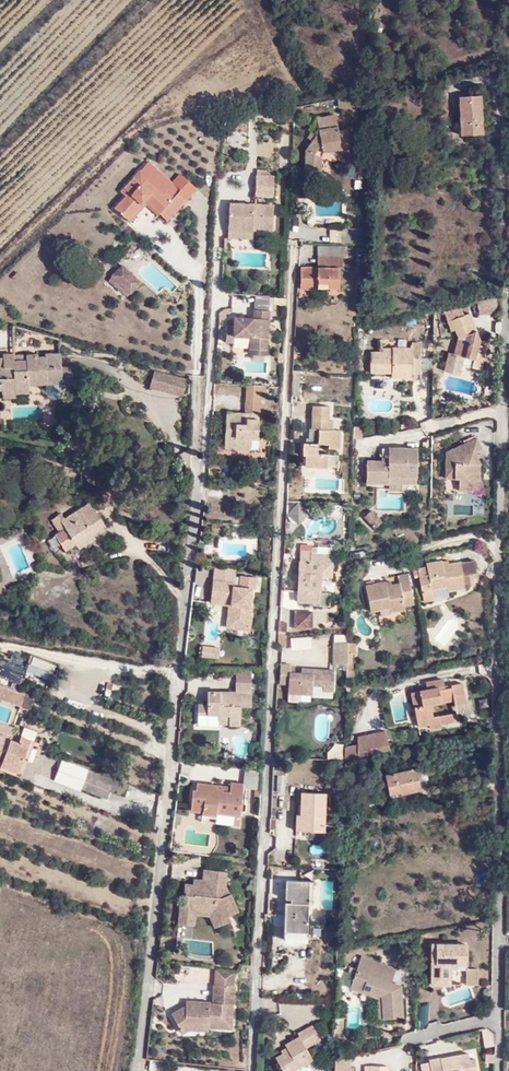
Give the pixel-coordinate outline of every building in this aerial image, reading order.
[(483,134),(480,96),(458,97),(461,135),(483,134)] [(316,118),(319,132),(304,154),(304,174),(319,174),(319,161),(323,152),(350,149),(347,129),(337,130),(335,115),(316,118)] [(291,135),(280,135),(281,167),(292,167),(291,135)] [(175,192),(149,172),(144,177),(161,193),(164,189),(172,195),(175,192)] [(254,194),(270,195),(271,174),(267,174),(255,174),(254,194)] [(124,196),(114,207),(127,218),(143,198),(159,210),(164,206),(172,211),(182,199),(175,192),(172,195),(164,189),(161,193),(144,177),(139,182),(132,176),(119,191),(124,196)] [(269,227),(270,204),(228,203),(227,226),(269,227)] [(340,214),(339,204),(323,205),(323,215),(340,214)] [(227,237),(249,238),(249,231),(227,230),(227,237)] [(315,248),(306,247),(306,267),(315,268),(315,248)] [(337,275),(337,248),(315,248),(315,268),(306,267),(301,267),(301,284),(322,284),(322,290),(322,293),(352,293),(352,276),(337,275)] [(130,294),(141,282),(122,264),(111,277),(130,294)] [(122,292),(127,297),(130,294),(111,277),(108,280),(122,293),(122,292)] [(232,337),(249,338),(248,349),(268,350),(270,310),(268,310),(269,296),(254,295),(254,309),(253,309),(252,317),(233,316),(232,337)] [(497,312),(494,298),(482,301),(485,314),(497,312)] [(485,314),(482,301),(475,302),(478,316),(485,314)] [(478,339),(475,331),(468,313),(446,321),(449,330),(453,328),(456,337),(452,353),(462,356),(463,356),(472,359),(470,367),(479,369),(485,346),(476,344),(478,339)] [(416,373),(417,342),(409,342),(409,349),(390,349),(390,353),(380,352),(369,352),(369,371),(390,372),(390,377),(408,378),(408,373),(416,373)] [(458,375),(463,356),(462,356),(452,353),(447,352),(442,370),(458,375)] [(0,358),(0,390),(1,390),(1,398),(15,397),(15,393),(28,393),(27,385),(72,383),(71,367),(60,367),(60,353),(45,354),(45,357),(37,357),(36,354),(25,355),(25,360),(13,360),(12,355),(12,353),(3,354),(3,358),(0,358)] [(421,359),(421,373),(433,373),(433,359),(421,359)] [(182,395),(186,379),(154,370),(150,387),(182,395)] [(259,392),(265,392),(265,385),(244,384),(244,396),(258,397),(259,392)] [(257,415),(258,397),(244,396),(243,413),(257,415)] [(328,415),(328,403),(313,403),(313,422),(305,422),(305,440),(297,440),(297,455),(303,455),(303,464),(327,465),(327,453),(319,453),(319,441),(329,442),(329,447),(339,447),(340,426),(332,426),(333,416),(328,415)] [(256,438),(259,415),(257,415),(243,413),(228,413),(225,450),(249,451),(250,438),(256,438)] [(367,441),(364,430),(356,431),(356,444),(367,441)] [(481,463),(476,452),(483,448),(477,436),(445,450),(444,478),(454,478),(457,479),(458,479),(458,490),(480,491),(480,463),(481,463)] [(366,483),(389,484),(389,483),(389,477),(416,478),(417,446),(388,445),(388,449),(382,449),(381,459),(367,458),(366,483)] [(100,490),(102,505),(119,505),(122,490),(111,488),(100,490)] [(126,513),(132,494),(122,490),(119,505),(118,512),(126,513)] [(64,549),(73,543),(91,533),(103,524),(87,501),(63,516),(59,512),(48,520),(56,531),(52,534),(64,549)] [(308,514),(296,504),(286,516),(298,526),(308,514)] [(296,504),(287,504),(286,516),(296,504)] [(382,521),(383,520),(372,509),(363,516),(374,528),(375,528),(379,533),(387,525),(382,521)] [(77,548),(93,537),(91,533),(73,543),(77,548)] [(298,583),(298,604),(319,605),(320,579),(331,579),(332,564),(332,555),(321,555),(314,555),(311,554),(311,551),(300,551),(299,562),(299,576),(298,583)] [(427,568),(418,569),(418,570),(419,574),(423,591),(446,587),(447,592),(480,584),(477,561),(468,562),(461,564),(461,562),(448,565),(444,566),(443,563),(442,561),(428,564),(427,568)] [(252,589),(232,586),(232,583),(234,583),(236,570),(234,570),(218,568),(214,568),(212,580),(209,605),(227,607),(224,629),(248,633),(252,608),(250,608),(252,589)] [(392,586),(387,587),(387,583),(387,582),(375,584),(375,582),(367,583),(368,586),(366,586),(371,611),(381,610),(391,608),(392,612),(405,609),(405,606),(414,605),(410,574),(399,576),(400,585),(392,586)] [(426,601),(449,597),(447,592),(446,587),(423,591),(426,601)] [(285,603),(296,602),(295,591),(284,592),(285,603)] [(321,594),(320,606),(329,607),(330,595),(321,594)] [(382,616),(392,615),(392,612),(391,608),(381,610),(382,616)] [(311,630),(311,614),(295,614),(295,632),(311,630)] [(286,625),(278,624),(278,633),(286,632),(286,625)] [(290,638),(290,650),(311,650),(311,638),(290,638)] [(346,666),(345,641),(334,641),(334,666),(346,666)] [(201,658),(218,661),(220,649),(202,647),(201,658)] [(49,681),(56,666),(33,657),(26,672),(49,681)] [(18,685),(24,665),(4,658),(0,671),(0,680),(18,685)] [(323,692),(332,693),(334,672),(301,669),(300,675),(289,674),(290,665),(280,664),(278,685),(289,686),(288,694),(287,701),(297,702),(300,700),(301,695),(311,696),(312,686),(323,687),(323,692)] [(190,708),(190,721),(226,721),(226,732),(236,731),(236,709),(247,709),(247,685),(247,673),(230,673),(231,685),(231,694),(203,694),(203,708),(190,708)] [(448,686),(447,678),(430,681),(432,688),(422,690),(413,693),(419,722),(432,719),(433,726),(445,723),(444,720),(442,712),(437,713),(434,701),(453,697),(455,703),(467,700),(463,683),(448,686)] [(430,681),(420,683),(422,690),(432,688),(430,681)] [(33,696),(0,685),(0,698),(29,708),(33,696)] [(458,717),(456,709),(442,712),(444,720),(458,717)] [(226,732),(226,721),(190,721),(190,731),(226,732)] [(24,725),(20,734),(0,728),(0,769),(3,770),(4,767),(15,771),(20,769),(36,738),(34,738),(38,730),(24,725)] [(360,756),(390,750),(386,730),(358,735),(357,757),(360,756)] [(354,757),(354,743),(345,743),(344,759),(354,757)] [(63,756),(54,778),(81,789),(82,786),(107,796),(111,788),(125,793),(130,783),(63,756)] [(420,791),(416,769),(384,775),(388,795),(398,794),(399,795),(420,791)] [(243,773),(242,784),(247,784),(246,792),(259,793),(260,774),(243,773)] [(230,796),(219,795),(219,787),(198,786),(197,796),(191,795),(190,813),(205,815),(205,819),(224,820),(224,816),(245,817),(246,792),(247,784),(242,784),(230,783),(230,788),(230,796)] [(219,787),(219,795),(230,796),(230,788),(219,787)] [(292,816),(302,817),(301,833),(324,834),(326,795),(293,793),(292,816)] [(292,816),(292,832),(301,833),(302,817),(292,816)] [(230,897),(229,897),(225,888),(227,875),(202,872),(201,883),(192,882),(192,887),(184,887),(183,895),(184,895),(183,907),(183,909),(196,910),(195,919),(208,920),(213,932),(231,924),(228,919),(238,915),(230,897)] [(311,905),(313,882),(285,879),(285,897),(291,898),(290,904),(284,903),(283,932),(307,934),(308,905),(311,905)] [(176,927),(194,929),(195,919),(196,910),(183,909),(183,907),(179,907),(176,927)] [(468,967),(468,966),(468,942),(431,942),(430,985),(451,985),(451,969),(466,969),(466,984),(478,985),(478,968),(468,967)] [(402,984),(392,981),(397,967),(361,955),(349,988),(361,993),(363,989),(381,996),(382,1018),(404,1017),(402,984)] [(232,1008),(234,1008),(235,989),(233,989),(234,979),(214,978),(214,988),(212,988),(211,1006),(209,1006),(209,1005),(185,1004),(185,1008),(170,1016),(182,1038),(188,1034),(208,1035),(208,1032),(231,1033),(232,1008)] [(378,1018),(382,1018),(381,996),(363,989),(361,993),(377,998),(378,1018)] [(419,1028),(428,1024),(430,1003),(420,1006),(419,1007),(419,1028)] [(336,1019),(335,1034),(342,1034),(343,1020),(336,1019)] [(321,1039),(312,1024),(297,1032),(299,1035),(285,1043),(286,1046),(281,1050),(282,1052),(275,1056),(283,1070),(302,1070),(300,1067),(314,1059),(307,1047),(321,1039)] [(467,1050),(455,1050),(455,1057),(443,1057),(443,1051),(431,1051),(431,1058),(421,1058),(422,1070),(477,1070),(476,1059),(468,1059),(467,1050)] [(350,1059),(334,1059),(334,1070),(350,1070),(350,1059)]
